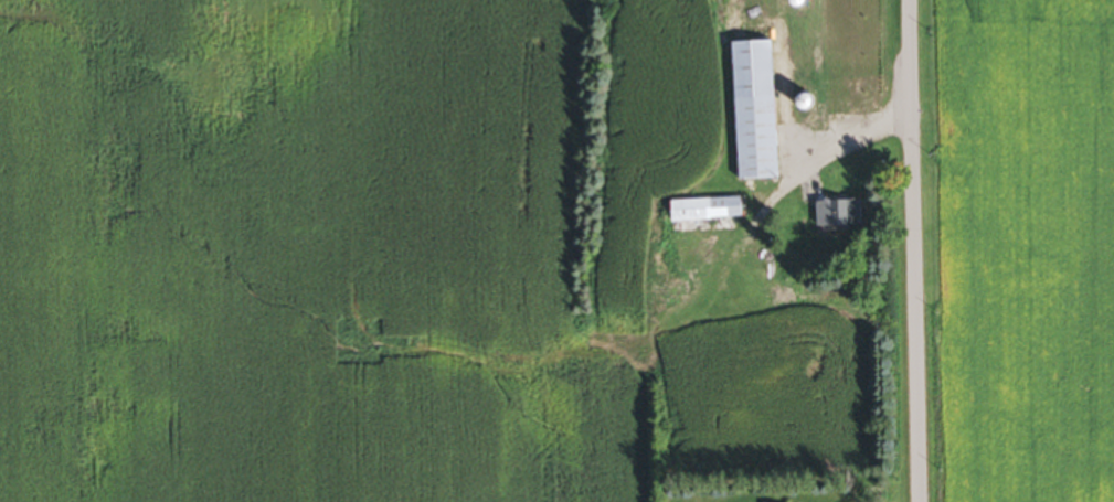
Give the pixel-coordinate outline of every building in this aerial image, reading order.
[(726,46),(732,184),(773,182),(767,44),(726,46)] [(812,50),(812,62),(833,62),(833,50),(812,50)] [(673,203),(673,224),(745,222),(744,201),(673,203)] [(820,202),(820,227),(868,227),(868,202),(820,202)]
